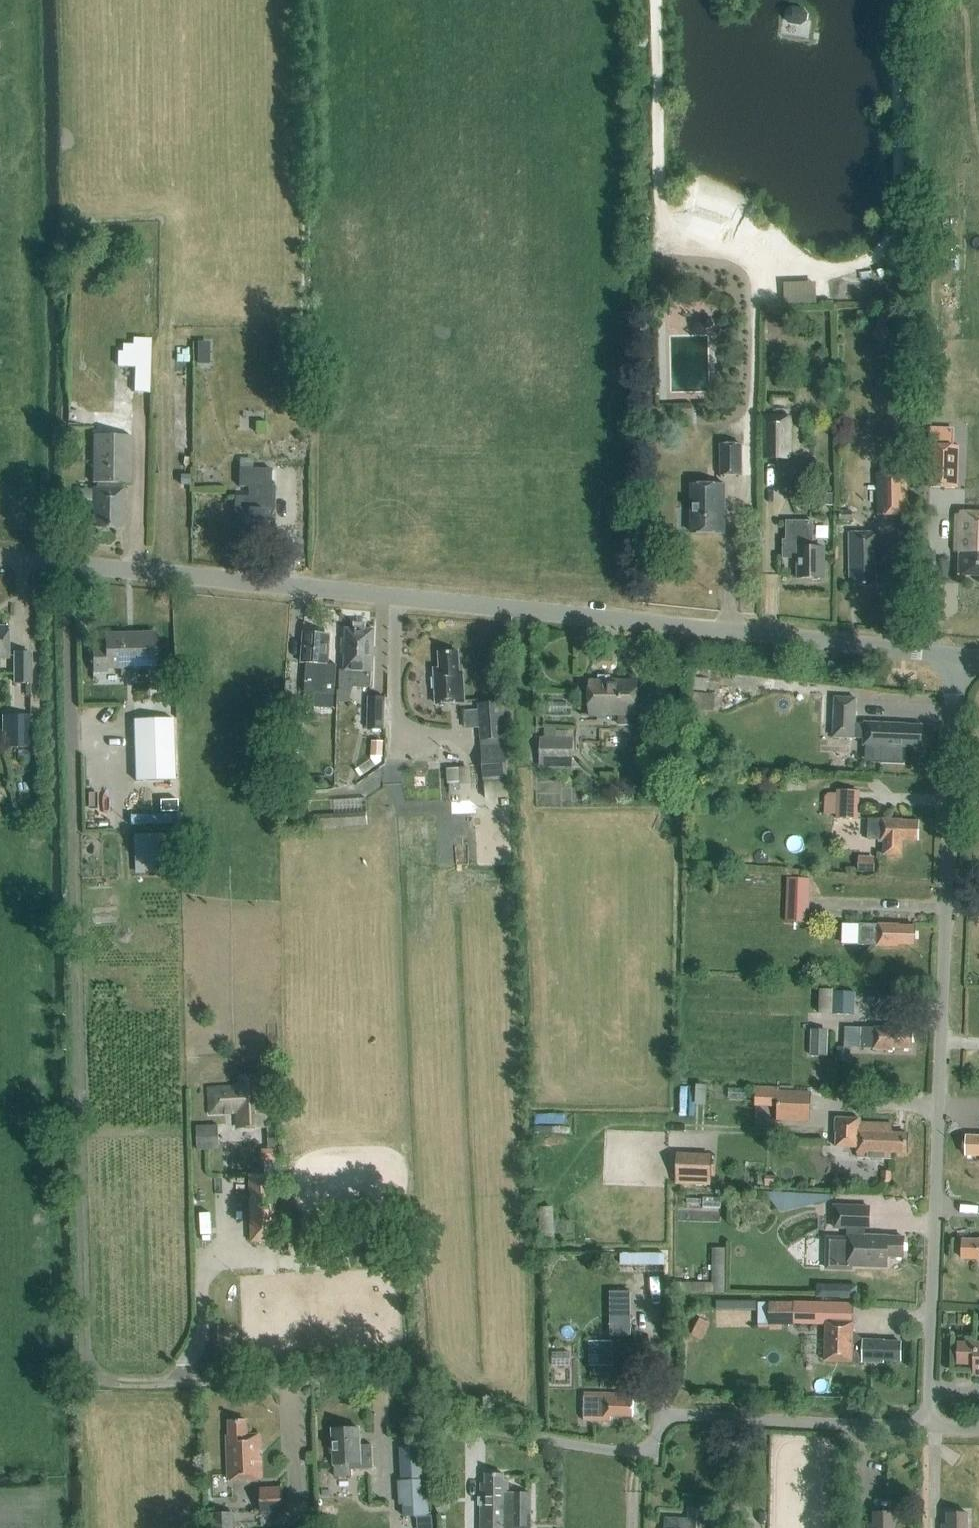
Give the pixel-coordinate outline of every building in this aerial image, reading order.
[(786,17),(789,22),(801,24),(806,21),(807,15),(803,9),(792,7),(787,11),(786,17)] [(817,302),(817,280),(786,280),(785,301),(817,302)] [(886,317),(871,332),(888,349),(903,334),(886,317)] [(150,339),(133,338),(133,344),(121,344),(121,352),(118,352),(118,367),(134,367),(133,393),(149,393),(150,339)] [(198,341),(197,353),(201,353),(209,345),(210,342),(198,341)] [(791,458),(792,418),(768,418),(768,458),(791,458)] [(931,429),(930,446),(952,447),(952,430),(931,429)] [(133,437),(95,436),(94,484),(99,484),(99,489),(94,489),(94,506),(96,506),(96,527),(117,527),(117,519),(126,519),(126,490),(123,490),(123,483),(133,483),(133,437)] [(719,476),(739,475),(739,445),(719,445),(719,476)] [(930,446),(929,488),(958,489),(959,447),(952,447),(930,446)] [(275,482),(271,482),(271,469),(240,468),(239,487),(249,487),(248,497),(236,497),(236,511),(239,511),(238,536),(273,537),(275,482)] [(879,516),(908,516),(907,474),(878,474),(879,516)] [(180,475),(180,485),(191,485),(191,475),(180,475)] [(690,486),(691,534),(720,533),(720,518),(723,518),(722,485),(690,486)] [(833,494),(824,494),(824,504),(833,504),(833,494)] [(853,521),(853,512),(839,512),(839,521),(853,521)] [(955,554),(960,554),(959,576),(978,576),(978,514),(957,513),(955,554)] [(813,548),(813,522),(787,522),(787,541),(784,541),(784,557),(798,557),(798,578),(824,578),(824,548),(813,548)] [(875,564),(881,564),(881,534),(850,534),(850,578),(856,578),(856,586),(875,586),(875,564)] [(9,625),(0,625),(0,659),(9,659),(9,625)] [(374,630),(346,629),(345,642),(342,642),(342,654),(345,654),(344,671),(340,670),(339,691),(347,691),(350,687),(372,688),(373,672),(374,630)] [(104,644),(92,645),(93,671),(108,671),(108,666),(121,666),(121,674),(128,674),(128,666),(155,666),(154,631),(104,633),(104,644)] [(326,651),(327,635),(302,633),(300,663),(306,663),(304,692),(314,693),(313,706),(333,707),(334,694),(336,665),(328,664),(328,651),(326,651)] [(460,650),(441,650),(441,672),(435,672),(436,701),(464,701),(463,671),(460,671),(460,650)] [(32,652),(13,651),(12,684),(31,685),(32,652)] [(695,677),(694,707),(717,708),(718,678),(695,677)] [(605,713),(621,714),(621,723),(623,725),(631,725),(634,723),(634,714),(635,714),(637,683),(590,681),(589,715),(605,716),(605,713)] [(384,699),(368,698),(366,729),(382,730),(384,699)] [(834,725),(833,738),(865,739),(865,745),(866,745),(882,746),(881,763),(904,764),(905,745),(921,746),(922,727),(906,726),(906,725),(884,724),(884,725),(855,723),(856,699),(835,698),(834,725)] [(508,781),(504,703),(478,704),(480,742),(481,741),(483,783),(508,781)] [(19,715),(19,747),(31,747),(31,736),(31,715),(19,715)] [(134,720),(136,781),(175,780),(173,719),(134,720)] [(557,729),(544,728),(543,737),(541,737),(540,762),(573,764),(574,738),(572,738),(572,731),(557,731),(557,729)] [(372,755),(382,756),(383,742),(373,741),(372,755)] [(450,784),(450,792),(461,791),(460,785),(460,784),(459,769),(447,769),(448,784),(450,784)] [(838,794),(837,814),(837,819),(839,820),(853,820),(857,820),(858,792),(838,791),(838,794)] [(177,812),(177,794),(165,794),(165,812),(177,812)] [(368,825),(366,797),(334,800),(335,814),(325,815),(326,828),(368,825)] [(881,821),(869,820),(869,841),(880,841),(880,843),(885,843),(884,856),(902,856),(903,841),(918,841),(919,822),(902,822),(902,821),(881,820),(881,821)] [(875,857),(858,856),(858,872),(874,873),(875,857)] [(810,880),(788,879),(786,922),(809,922),(810,880)] [(900,925),(862,924),(856,924),(852,924),(852,931),(844,931),(843,946),(861,947),(899,948),(899,945),(915,946),(916,927),(900,927),(900,925)] [(854,993),(833,992),(833,1016),(854,1016),(854,993)] [(896,1029),(863,1028),(863,1049),(873,1050),(873,1051),(895,1052),(895,1050),(911,1050),(912,1031),(896,1030),(896,1029)] [(829,1058),(829,1034),(813,1034),(813,1058),(829,1058)] [(837,1061),(850,1061),(851,1047),(844,1047),(837,1047),(837,1061)] [(237,1087),(210,1088),(212,1114),(238,1113),(239,1128),(267,1127),(267,1126),(266,1096),(261,1096),(260,1075),(242,1076),(243,1083),(237,1084),(237,1087)] [(809,1124),(811,1095),(778,1094),(777,1123),(809,1124)] [(908,1153),(908,1134),(892,1134),(892,1125),(860,1125),(860,1121),(835,1121),(835,1137),(836,1137),(837,1150),(858,1150),(858,1160),(892,1159),(892,1153),(908,1153)] [(220,1126),(198,1127),(199,1150),(221,1149),(220,1126)] [(967,1136),(966,1155),(978,1156),(978,1137),(967,1136)] [(263,1160),(275,1160),(278,1160),(277,1149),(275,1149),(268,1149),(262,1150),(263,1160)] [(677,1155),(676,1177),(690,1177),(712,1178),(713,1156),(677,1155)] [(892,1171),(882,1171),(881,1183),(892,1183),(892,1171)] [(251,1175),(253,1242),(277,1241),(276,1175),(251,1175)] [(852,1267),(888,1268),(888,1258),(905,1259),(905,1240),(889,1239),(889,1238),(862,1237),(862,1229),(870,1229),(871,1209),(837,1207),(836,1229),(848,1230),(848,1240),(829,1239),(827,1269),(852,1270),(852,1267)] [(962,1259),(978,1260),(978,1262),(978,1241),(963,1240),(962,1259)] [(713,1293),(726,1293),(727,1249),(713,1249),(713,1283),(713,1293)] [(621,1253),(621,1265),(629,1265),(640,1265),(640,1254),(629,1254),(621,1253)] [(665,1296),(666,1268),(650,1268),(649,1296),(665,1296)] [(857,1285),(829,1285),(829,1297),(857,1298),(857,1285)] [(795,1302),(769,1302),(769,1303),(756,1303),(756,1326),(770,1327),(770,1329),(783,1329),(783,1325),(795,1325),(795,1302)] [(611,1336),(631,1336),(631,1316),(611,1316),(611,1336)] [(712,1324),(701,1318),(692,1335),(703,1341),(712,1324)] [(827,1324),(826,1344),(828,1344),(827,1361),(826,1361),(826,1364),(852,1364),(863,1364),(885,1364),(885,1362),(901,1362),(901,1343),(885,1343),(885,1342),(864,1342),(853,1342),(853,1325),(827,1324)] [(611,1366),(610,1342),(590,1342),(590,1366),(611,1366)] [(976,1343),(976,1344),(959,1344),(959,1365),(975,1365),(975,1375),(978,1375),(978,1344),(976,1343)] [(584,1394),(584,1421),(598,1421),(598,1418),(602,1418),(602,1421),(611,1421),(611,1416),(634,1417),(634,1399),(626,1399),(626,1394),(584,1394)] [(227,1434),(227,1478),(261,1478),(260,1433),(246,1433),(246,1419),(229,1419),(229,1434),(227,1434)] [(351,1470),(373,1469),(372,1444),(359,1445),(359,1428),(332,1429),(333,1464),(334,1464),(334,1476),(351,1475),(351,1470)] [(530,1492),(508,1492),(508,1479),(504,1480),(504,1474),(484,1474),(485,1483),(480,1483),(481,1527),(531,1527),(530,1492)] [(429,1516),(427,1480),(399,1481),(400,1505),(404,1505),(405,1517),(429,1516)] [(260,1489),(261,1511),(281,1511),(281,1488),(260,1489)] [(451,1508),(445,1495),(433,1500),(438,1513),(451,1508)] [(706,1507),(689,1507),(688,1519),(666,1518),(665,1527),(705,1527),(706,1507)] [(212,1512),(213,1527),(232,1527),(232,1512),(212,1512)] [(869,1527),(895,1527),(895,1513),(875,1513),(875,1524),(869,1524),(869,1527)] [(943,1527),(968,1527),(969,1513),(948,1513),(948,1524),(943,1524),(943,1527)]
